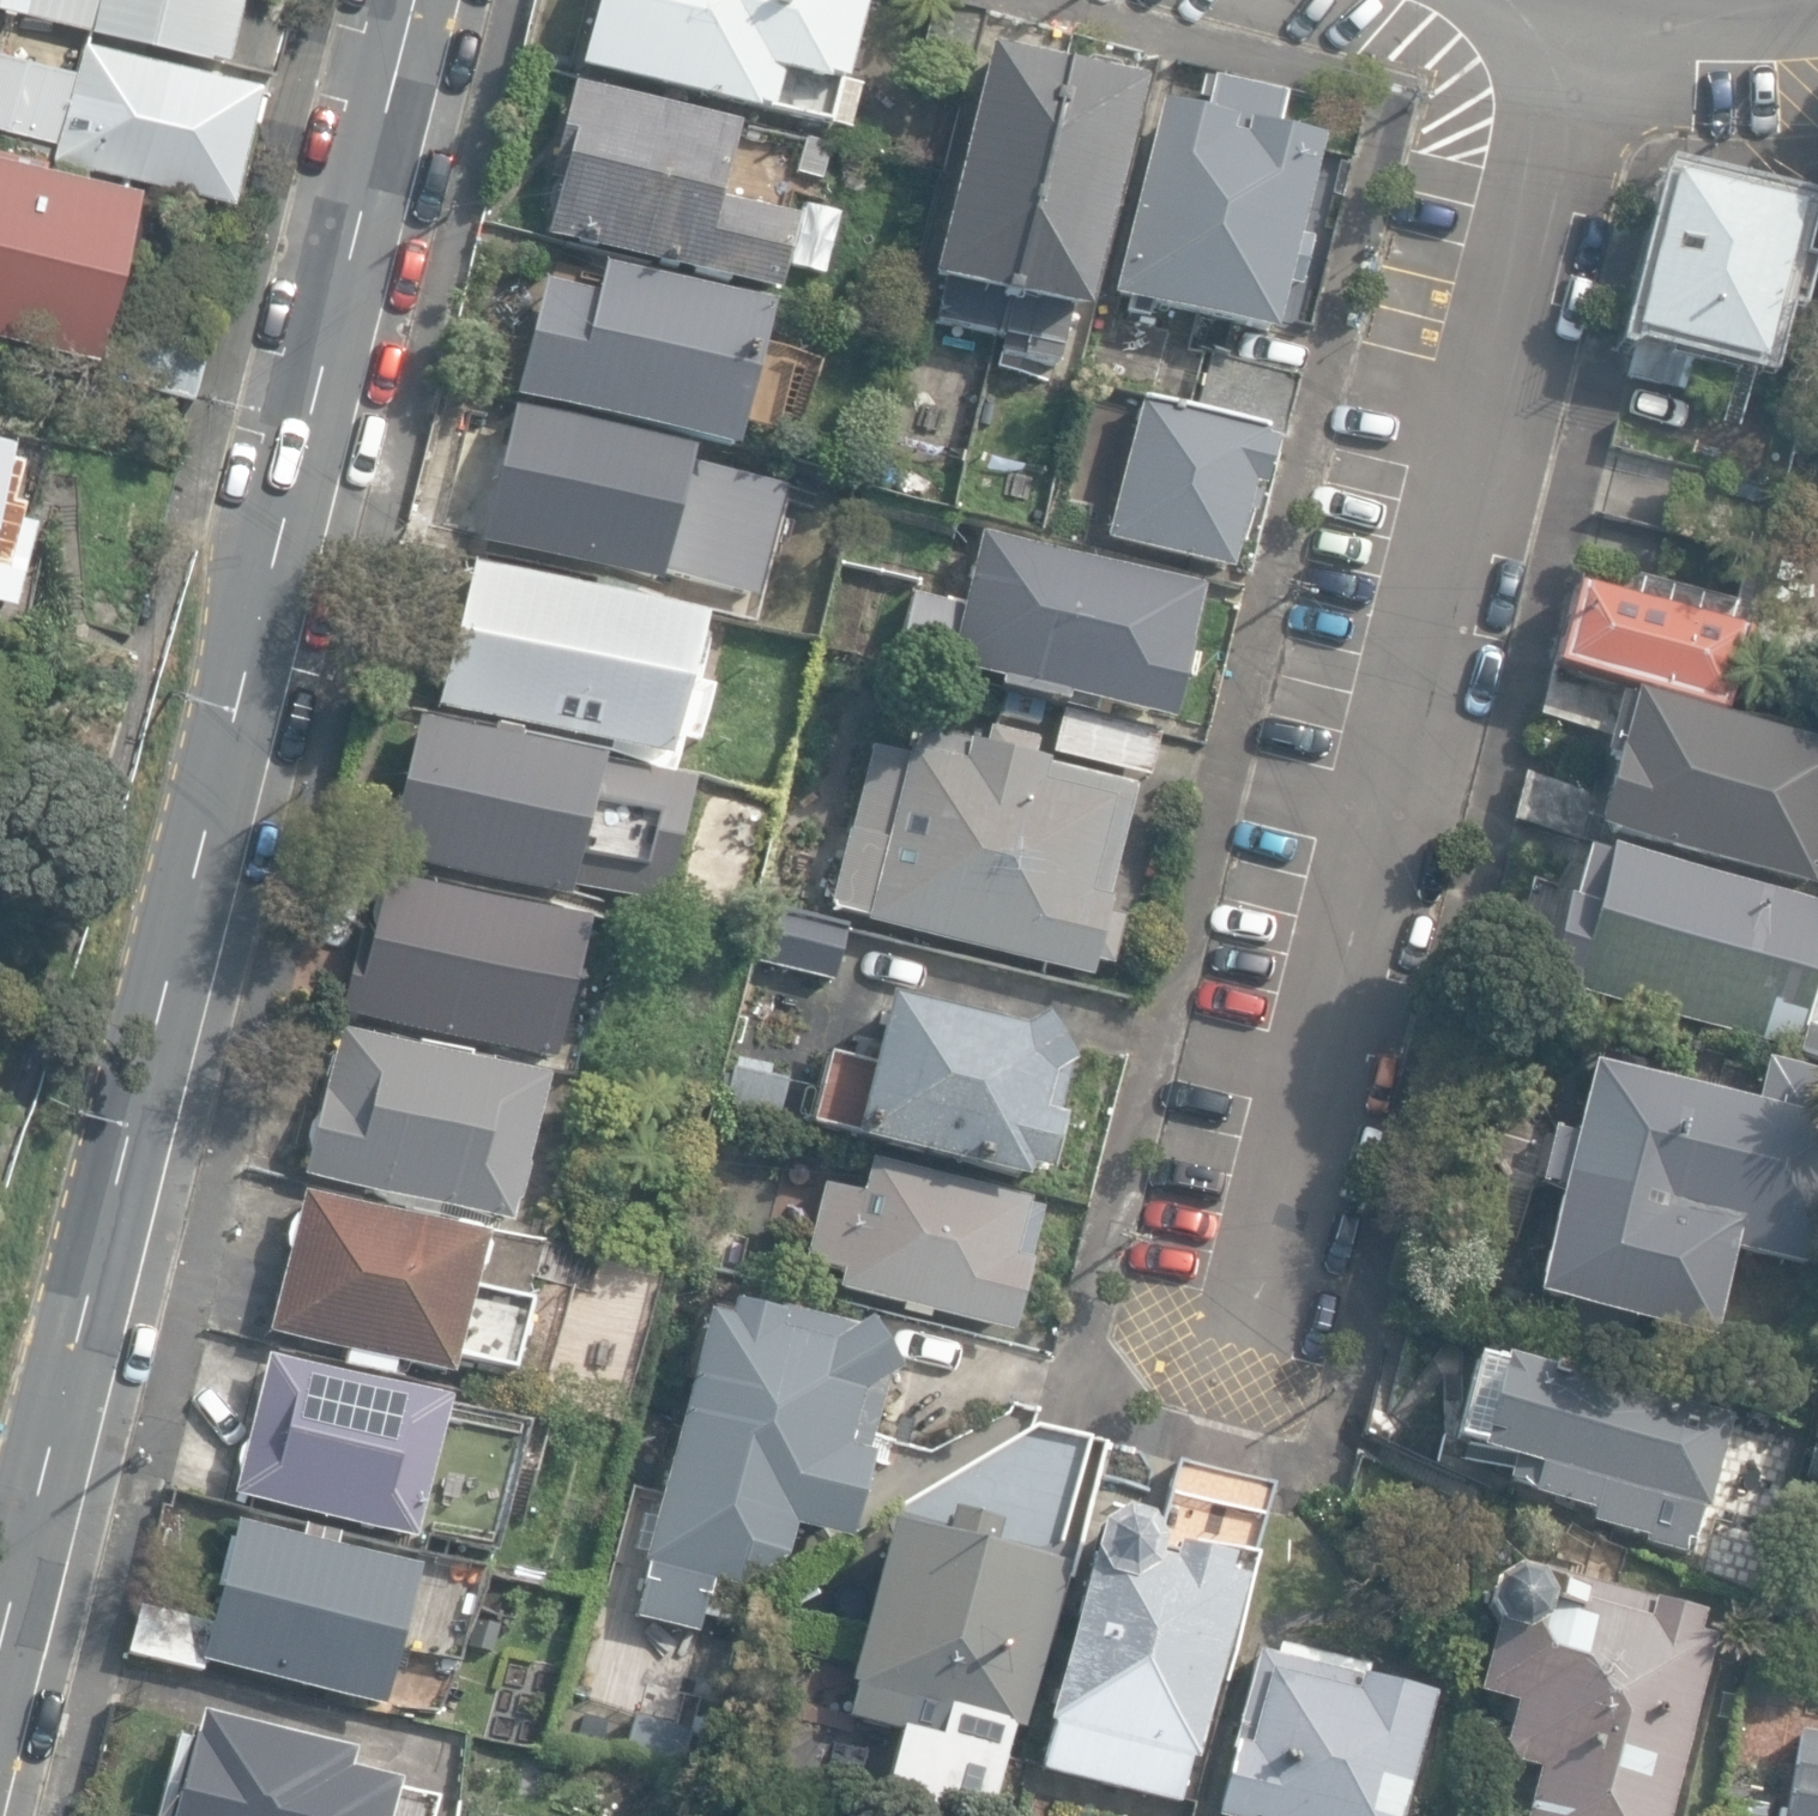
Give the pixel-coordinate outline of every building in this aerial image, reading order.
[(222,58),(233,12),(236,0),(0,0),(0,6),(222,58)] [(827,133),(863,0),(599,0),(581,67),(827,133)] [(914,74),(965,88),(984,15),(933,2),(914,74)] [(233,12),(222,58),(271,69),(282,25),(233,12)] [(223,202),(252,84),(81,42),(73,80),(0,62),(0,128),(55,141),(50,160),(223,202)] [(920,318),(995,335),(1062,75),(985,56),(920,318)] [(1073,78),(1062,75),(995,335),(992,353),(1055,366),(1067,318),(1080,320),(1138,92),(1120,87),(1111,71),(1087,66),(1073,78)] [(1112,299),(1270,337),(1319,143),(1278,133),(1287,98),(1213,79),(1205,114),(1160,103),(1112,299)] [(548,236),(780,294),(798,223),(729,206),(748,129),(572,85),(549,178),(559,181),(550,189),(546,202),(548,216),(551,221),(548,236)] [(91,356),(132,188),(0,156),(0,334),(91,356)] [(1626,378),(1676,390),(1683,364),(1717,373),(1720,360),(1757,369),(1795,213),(1667,181),(1629,336),(1636,338),(1626,378)] [(511,399),(732,453),(769,308),(602,267),(595,294),(541,281),(511,399)] [(110,375),(191,397),(205,344),(123,323),(110,375)] [(1193,413),(1280,438),(1296,380),(1209,355),(1193,413)] [(1102,543),(1224,576),(1247,492),(1257,494),(1272,442),(1140,406),(1102,543)] [(479,545),(656,590),(691,454),(515,408),(479,545)] [(9,452),(0,450),(0,489),(9,452)] [(8,599),(28,516),(8,511),(13,493),(0,490),(0,597),(8,599)] [(1096,703),(1173,722),(1191,646),(1188,645),(1202,588),(979,534),(961,608),(911,595),(898,651),(948,663),(947,668),(999,681),(998,689),(1064,705),(1063,708),(1093,716),(1096,703)] [(436,709),(666,766),(702,624),(628,605),(630,596),(591,586),(588,596),(473,567),(469,583),(460,590),(454,610),(458,620),(436,709)] [(1560,664),(1730,714),(1751,636),(1580,590),(1560,664)] [(1634,699),(1636,692),(1560,668),(1544,718),(1612,741),(1606,764),(1615,766),(1598,835),(1817,889),(1817,745),(1634,699)] [(1053,762),(1151,787),(1163,741),(1065,716),(1053,762)] [(383,856),(567,899),(599,764),(415,721),(383,856)] [(864,924),(1089,978),(1093,963),(1110,968),(1122,920),(1108,916),(1113,899),(1106,898),(1133,787),(1047,767),(1047,764),(1031,760),(1035,742),(987,730),(983,746),(967,742),(966,745),(917,733),(913,749),(909,748),(906,757),(869,747),(830,907),(866,916),(864,924)] [(1589,840),(1601,793),(1526,774),(1515,821),(1589,840)] [(719,870),(731,828),(707,821),(695,863),(719,870)] [(1794,1050),(1817,955),(1817,905),(1605,851),(1603,857),(1582,852),(1569,902),(1563,901),(1540,987),(1624,1008),(1622,1015),(1653,1023),(1655,1015),(1794,1050)] [(340,1013),(548,1065),(582,928),(386,879),(381,898),(375,897),(371,910),(375,916),(372,930),(362,927),(340,1013)] [(750,962),(832,982),(845,928),(764,908),(750,962)] [(853,1142),(1021,1184),(1024,1172),(1046,1177),(1060,1120),(1053,1118),(1065,1074),(1069,1069),(1040,1020),(1017,1033),(885,1002),(869,1068),(822,1058),(807,1123),(853,1134),(853,1142)] [(1817,1056),(1817,1033),(1802,1029),(1796,1051),(1817,1056)] [(302,1176),(508,1226),(543,1081),(340,1032),(327,1089),(323,1088),(302,1176)] [(1810,1074),(1762,1063),(1753,1104),(1587,1068),(1571,1138),(1548,1132),(1537,1184),(1557,1189),(1533,1299),(1712,1339),(1732,1248),(1808,1265),(1817,1219),(1817,1121),(1801,1117),(1810,1074)] [(724,1102),(775,1116),(784,1083),(733,1070),(724,1102)] [(838,1289),(1012,1333),(1030,1261),(1028,1261),(1040,1210),(1027,1206),(1028,1201),(869,1161),(861,1193),(824,1183),(804,1262),(842,1271),(838,1289)] [(454,1230),(304,1192),(297,1219),(292,1223),(287,1229),(285,1237),(285,1245),(290,1250),(269,1334),(347,1354),(345,1366),(391,1378),(394,1365),(448,1378),(453,1357),(515,1372),(532,1303),(471,1288),(484,1238),(477,1236),(478,1232),(455,1226),(454,1230)] [(635,1617),(697,1634),(706,1599),(731,1605),(736,1586),(740,1586),(789,1558),(798,1527),(854,1539),(887,1379),(897,1374),(866,1322),(851,1330),(731,1306),(727,1321),(707,1317),(644,1563),(649,1564),(635,1617)] [(236,1496),(415,1540),(449,1402),(270,1357),(249,1441),(240,1450),(237,1461),(241,1470),(236,1496)] [(1497,1364),(1474,1358),(1454,1439),(1477,1445),(1475,1452),(1509,1460),(1504,1480),(1518,1483),(1528,1495),(1591,1511),(1589,1521),(1645,1536),(1643,1542),(1681,1551),(1685,1537),(1692,1539),(1701,1506),(1707,1507),(1730,1416),(1499,1358),(1497,1364)] [(1808,1440),(1817,1442),(1817,1402),(1808,1440)] [(1064,1542),(1089,1440),(1035,1427),(1010,1529),(1064,1542)] [(1810,1445),(1802,1480),(1817,1483),(1817,1447),(1810,1445)] [(1253,1555),(1269,1485),(1175,1463),(1160,1533),(1253,1555)] [(999,1519),(951,1507),(944,1540),(884,1525),(847,1681),(854,1683),(845,1718),(900,1731),(885,1796),(970,1815),(991,1815),(1012,1728),(1025,1731),(1064,1569),(991,1552),(999,1519)] [(1044,1771),(1181,1804),(1192,1759),(1196,1760),(1239,1584),(1225,1580),(1229,1562),(1158,1544),(1142,1523),(1118,1516),(1093,1529),(1087,1556),(1048,1724),(1055,1727),(1044,1771)] [(201,1661),(385,1708),(422,1567),(238,1520),(211,1625),(201,1661)] [(1715,1641),(1699,1632),(1703,1612),(1509,1573),(1487,1586),(1483,1609),(1490,1626),(1477,1694),(1516,1703),(1505,1745),(1516,1762),(1540,1768),(1528,1815),(1669,1815),(1715,1641)] [(131,1652),(199,1670),(201,1661),(211,1625),(142,1608),(131,1652)] [(1432,1696),(1257,1653),(1218,1815),(1403,1815),(1432,1696)] [(404,1781),(353,1769),(358,1751),(205,1713),(201,1733),(196,1732),(175,1815),(393,1815),(404,1781)] [(621,1755),(680,1771),(691,1729),(633,1713),(621,1755)] [(1798,1732),(1783,1815),(1817,1815),(1817,1736),(1798,1732)] [(1723,1796),(1719,1815),(1765,1815),(1767,1803),(1723,1796)]
